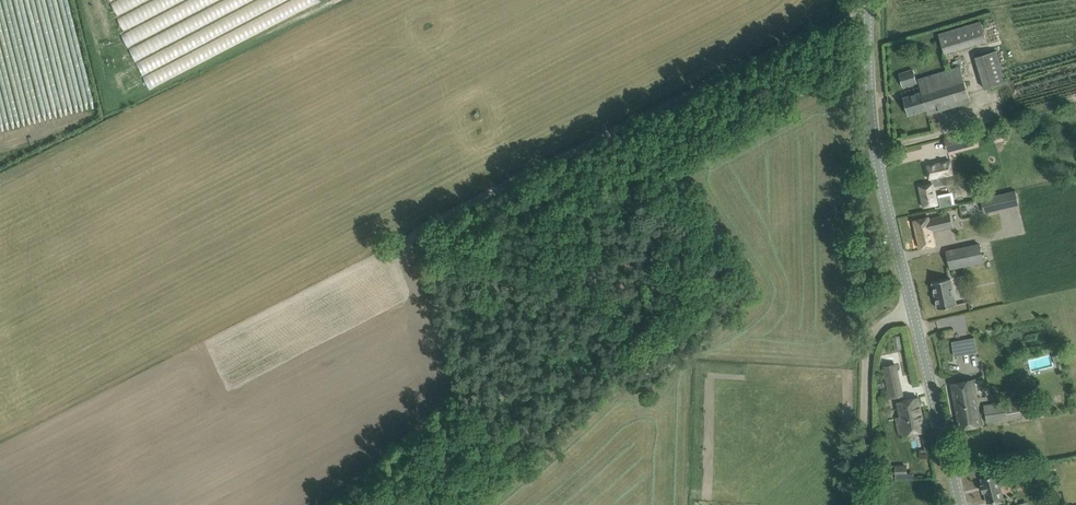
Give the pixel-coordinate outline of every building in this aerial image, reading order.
[(941,53),(985,40),(979,20),(935,32),(941,53)] [(1007,83),(997,50),(975,57),(985,89),(1007,83)] [(960,67),(929,76),(918,79),(922,91),(903,97),(909,115),(927,109),(928,114),(971,101),(960,67)] [(916,80),(913,68),(899,73),(903,84),(916,80)] [(972,131),(944,138),(948,152),(975,145),(972,131)] [(919,186),(924,207),(938,204),(935,187),(949,184),(947,176),(954,175),(951,159),(926,164),(930,184),(919,186)] [(1016,190),(992,196),(996,211),(1019,205),(1016,190)] [(929,216),(914,220),(920,248),(935,244),(932,231),(952,226),(950,215),(930,220),(929,216)] [(980,245),(946,251),(950,268),(983,261),(980,245)] [(951,278),(933,282),(938,308),(956,304),(951,278)] [(899,336),(893,337),(895,349),(901,348),(899,336)] [(975,338),(952,342),(955,357),(978,352),(975,338)] [(895,364),(884,366),(888,385),(899,383),(895,364)] [(973,379),(952,383),(960,429),(981,425),(973,379)] [(1033,396),(984,407),(988,425),(1022,418),(1020,410),(1036,407),(1033,396)] [(926,430),(919,397),(898,402),(901,416),(897,417),(900,435),(926,430)] [(894,479),(911,478),(911,465),(894,466),(894,479)] [(998,474),(981,478),(987,503),(1004,499),(998,474)]
